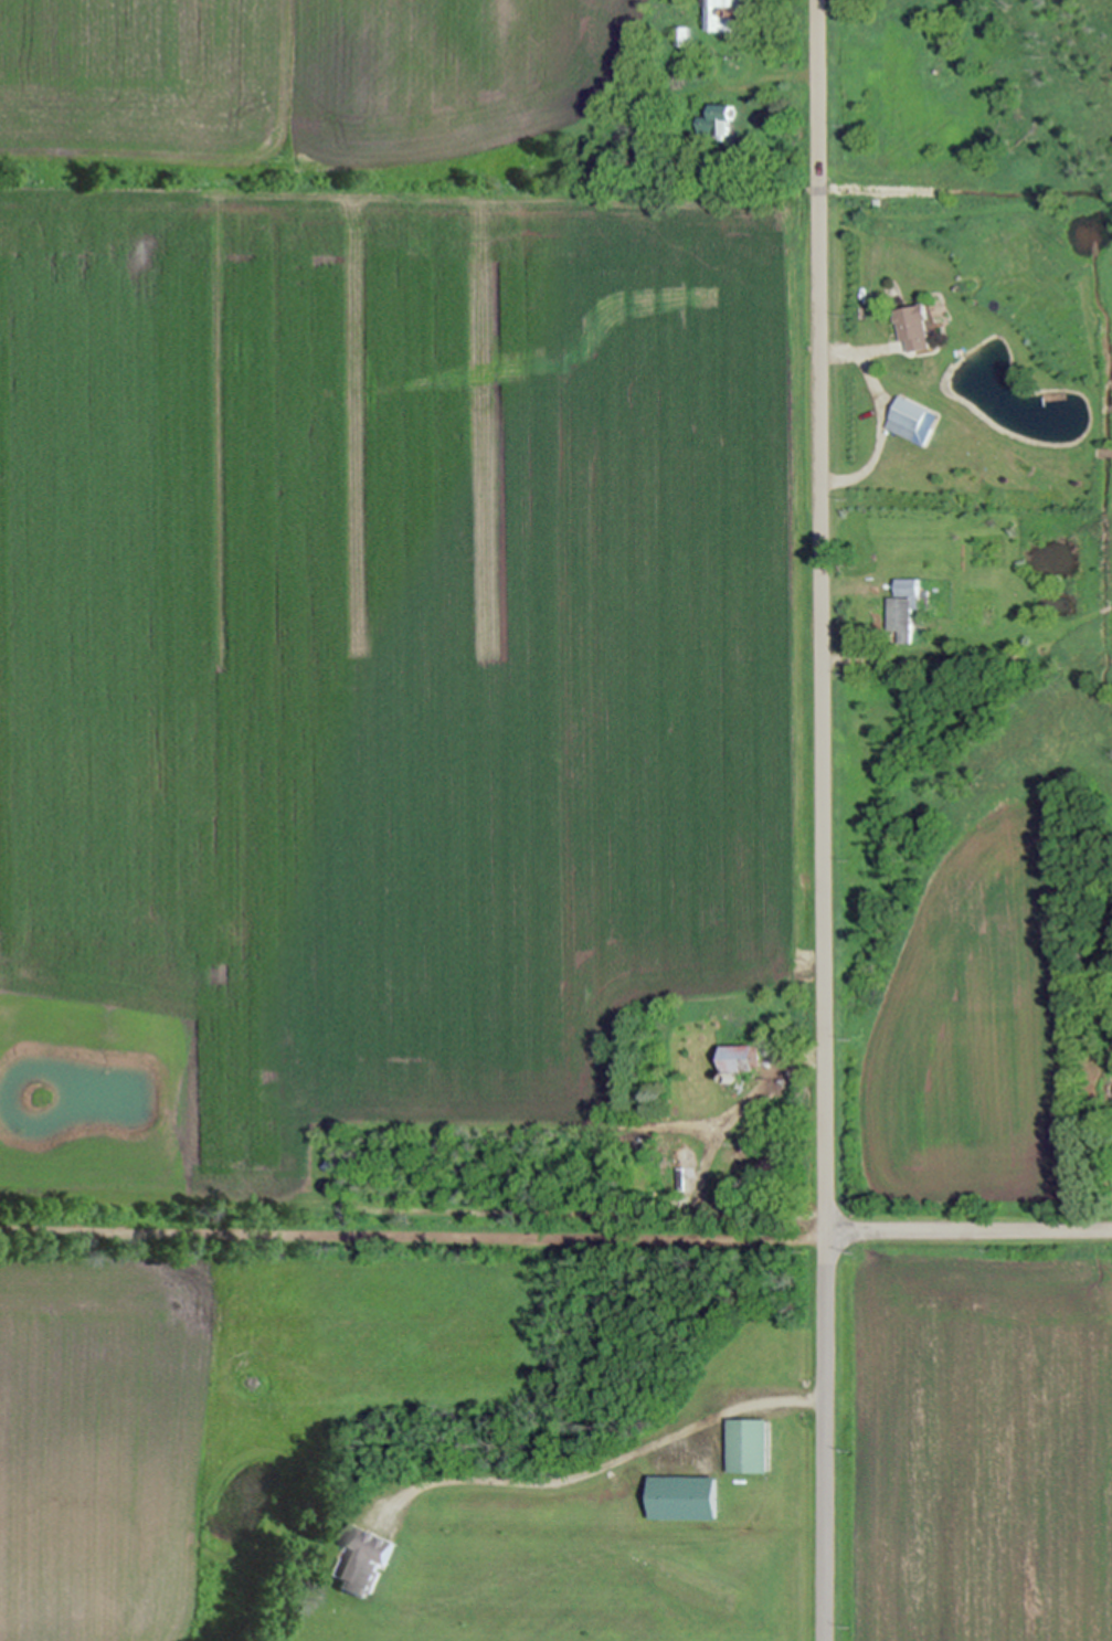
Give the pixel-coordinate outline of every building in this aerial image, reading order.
[(744,0),(710,0),(710,34),(738,34),(738,10),(744,10),(744,0)] [(715,118),(699,118),(699,138),(736,138),(736,107),(715,107),(715,118)] [(925,335),(928,348),(907,352),(904,339),(899,340),(898,328),(896,329),(894,321),(893,321),(892,316),(893,316),(892,309),(921,304),(921,306),(924,319),(922,319),(925,335)] [(925,335),(922,319),(924,319),(921,306),(926,304),(930,316),(931,316),(934,332),(925,335)] [(1040,401),(1041,406),(1040,406),(1039,394),(1062,393),(1063,400),(1040,401)] [(917,430),(890,416),(900,396),(928,410),(918,430),(917,430)] [(917,430),(911,442),(883,428),(890,416),(917,430)] [(888,632),(888,599),(896,599),(896,580),(918,580),(918,611),(912,610),(911,645),(898,645),(899,633),(888,632)] [(765,1049),(739,1049),(739,1066),(765,1066),(765,1049)] [(771,1476),(771,1422),(732,1422),(732,1476),(771,1476)] [(722,1479),(655,1479),(655,1523),(722,1523),(722,1479)] [(351,1552),(336,1588),(373,1604),(398,1545),(355,1527),(345,1550),(351,1552)]
